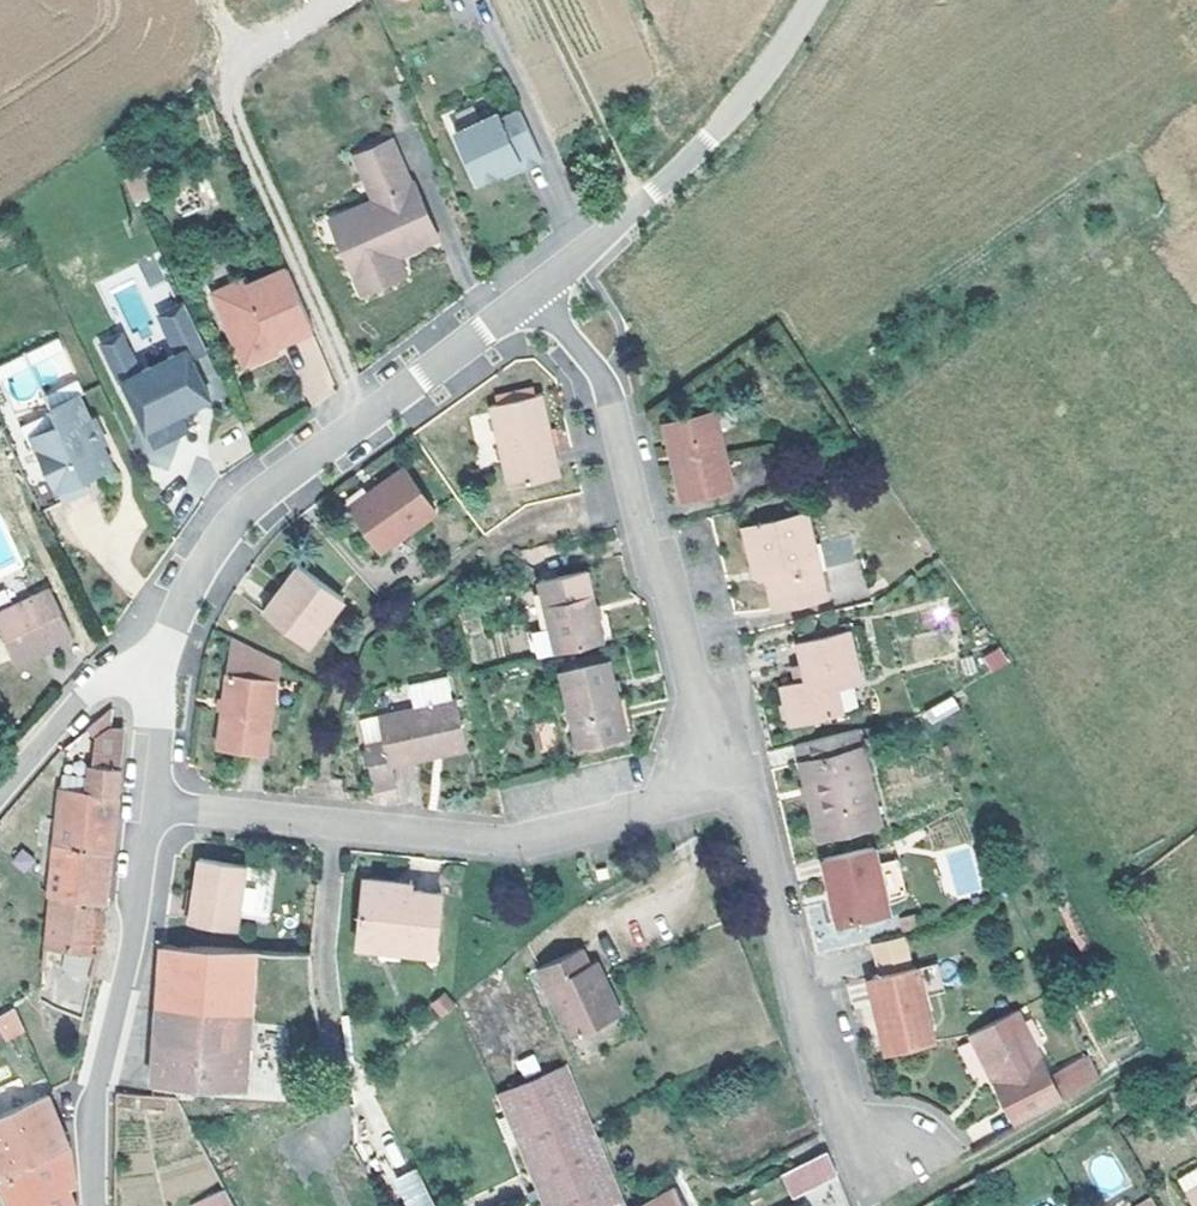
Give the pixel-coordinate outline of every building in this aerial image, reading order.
[(471,187),(496,176),(514,168),(516,173),(536,165),(514,115),(495,124),(493,118),(449,138),(471,187)] [(371,202),(343,215),(352,236),(338,243),(360,293),(391,280),(384,262),(397,256),(434,239),(410,185),(406,186),(387,143),(353,160),(371,202)] [(498,182),(516,173),(514,168),(496,176),(498,182)] [(329,221),(338,243),(352,236),(343,215),(329,221)] [(384,262),(391,280),(404,273),(397,256),(384,262)] [(259,351),(271,346),(309,328),(283,269),(246,288),(242,280),(209,296),(241,368),(262,358),(259,351)] [(195,393),(204,390),(189,359),(206,352),(183,306),(160,317),(177,355),(139,371),(122,334),(101,342),(119,382),(122,380),(150,447),(183,432),(176,414),(192,407),(190,401),(192,395),(195,393)] [(259,351),(262,358),(274,353),(271,346),(259,351)] [(208,400),(204,390),(195,393),(192,395),(190,401),(192,407),(208,400)] [(548,448),(553,446),(541,391),(491,403),(510,485),(554,475),(548,448)] [(86,487),(80,475),(107,464),(76,392),(48,404),(56,421),(28,432),(57,499),(86,487)] [(732,485),(712,410),(661,423),(681,498),(732,485)] [(471,414),(476,457),(494,455),(493,441),(492,441),(489,413),(471,414)] [(548,448),(554,475),(559,474),(553,446),(548,448)] [(379,547),(433,509),(403,467),(349,503),(379,547)] [(831,569),(826,546),(812,549),(804,516),(742,530),(752,572),(766,569),(775,609),(824,598),(818,572),(831,569)] [(297,563),(283,580),(286,582),(262,611),(301,644),(339,598),(297,563)] [(552,653),(601,642),(585,572),(537,581),(547,627),(552,653)] [(259,609),(262,611),(286,582),(283,580),(259,609)] [(38,642),(64,630),(44,585),(0,604),(0,641),(5,652),(36,638),(38,642)] [(102,637),(114,631),(110,622),(98,627),(102,637)] [(528,630),(534,657),(552,653),(547,627),(528,630)] [(793,643),(798,665),(802,682),(793,685),(779,688),(788,728),(838,716),(833,690),(857,685),(844,632),(793,643)] [(229,634),(227,650),(251,654),(277,663),(277,659),(229,634)] [(1001,647),(982,656),(990,672),(1008,664),(1001,647)] [(262,751),(277,663),(251,654),(227,650),(213,744),(262,751)] [(572,747),(621,737),(605,664),(557,674),(572,747)] [(789,667),(793,685),(802,682),(798,665),(789,667)] [(406,687),(410,708),(447,700),(443,679),(406,687)] [(931,724),(959,709),(953,696),(924,711),(931,724)] [(451,700),(447,700),(410,708),(375,715),(380,739),(361,743),(370,784),(391,780),(387,764),(462,747),(451,700)] [(49,843),(103,848),(107,807),(112,764),(117,722),(103,721),(105,703),(81,725),(87,733),(85,760),(83,776),(55,773),(49,843)] [(554,724),(536,725),(538,750),(555,748),(554,724)] [(875,824),(853,730),(791,745),(802,786),(809,785),(821,837),(875,824)] [(61,742),(55,748),(60,753),(66,747),(61,742)] [(83,776),(85,760),(56,759),(55,773),(83,776)] [(99,884),(103,848),(49,843),(44,895),(97,901),(99,884)] [(868,848),(819,858),(834,924),(882,913),(879,898),(872,866),(868,848)] [(957,897),(983,890),(971,849),(946,856),(957,897)] [(183,919),(231,926),(232,914),(256,917),(263,867),(193,857),(183,919)] [(893,861),(872,866),(879,898),(900,894),(893,861)] [(397,940),(397,949),(431,952),(437,892),(407,888),(389,887),(389,880),(362,878),(356,936),(397,940)] [(91,950),(97,901),(44,895),(39,945),(91,950)] [(397,940),(356,936),(355,945),(397,949),(397,940)] [(884,1056),(929,1046),(911,971),(907,972),(899,937),(869,943),(876,978),(869,980),(876,1012),(874,1013),(884,1056)] [(246,1019),(315,1022),(305,953),(154,944),(150,997),(144,1078),(239,1083),(246,1019)] [(87,975),(91,950),(39,945),(38,971),(87,975)] [(615,1013),(591,960),(582,965),(575,948),(532,969),(540,986),(553,980),(577,1033),(615,1013)] [(540,986),(565,1039),(577,1033),(553,980),(540,986)] [(876,1012),(869,980),(863,981),(870,1014),(874,1013),(876,1012)] [(435,1012),(450,1001),(441,989),(426,1000),(435,1012)] [(19,999),(15,1001),(2,1010),(12,1028),(23,1021),(30,1016),(19,999)] [(0,1011),(0,1036),(12,1028),(2,1010),(0,1011)] [(1019,1010),(966,1037),(1001,1105),(1046,1081),(1035,1060),(1020,1031),(1028,1027),(1019,1010)] [(1046,1054),(1035,1060),(1046,1081),(1057,1076),(1046,1054)] [(494,1097),(542,1205),(557,1205),(590,1186),(601,1205),(623,1205),(563,1067),(494,1097)] [(63,1145),(50,1114),(41,1091),(0,1111),(0,1173),(63,1145)] [(61,1199),(60,1196),(71,1192),(63,1145),(0,1173),(0,1191),(7,1205),(62,1205),(61,1199)] [(821,1150),(782,1171),(793,1192),(830,1173),(821,1150)] [(1176,1180),(1191,1204),(1196,1200),(1196,1167),(1176,1180)] [(392,1178),(400,1205),(431,1205),(420,1170),(392,1178)] [(590,1186),(557,1205),(601,1205),(590,1186)] [(674,1187),(641,1205),(682,1205),(674,1187)] [(184,1205),(217,1205),(221,1204),(212,1188),(183,1204),(184,1205)]
